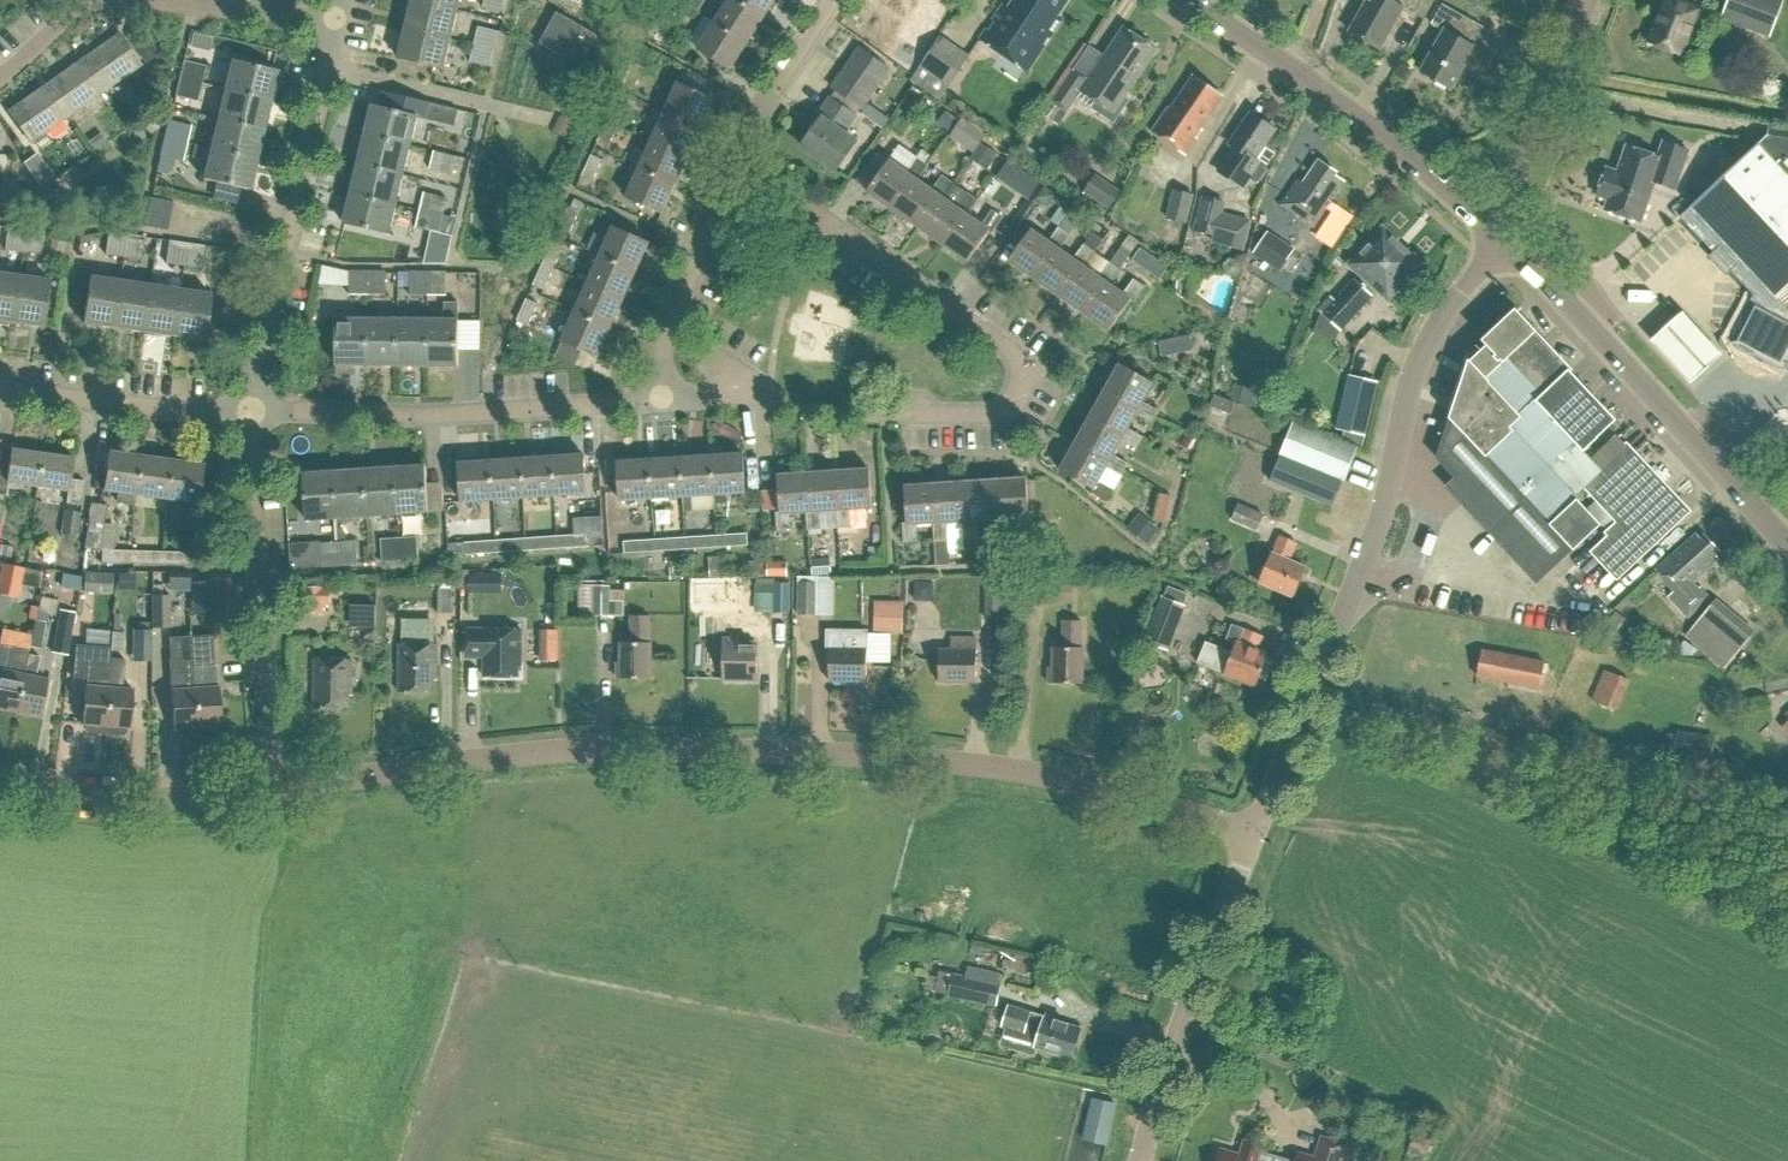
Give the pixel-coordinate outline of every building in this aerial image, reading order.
[(407,30),(451,40),(458,10),(415,0),(414,0),(407,30)] [(458,10),(460,0),(415,0),(458,10)] [(484,8),(505,13),(508,0),(486,0),(484,8)] [(716,23),(748,44),(765,18),(737,0),(731,0),(716,23)] [(765,18),(776,0),(737,0),(765,18)] [(1063,19),(1056,15),(1061,7),(1066,0),(1015,0),(1010,8),(1003,3),(980,38),(1028,71),(1063,19)] [(1368,1),(1350,31),(1378,48),(1402,6),(1416,14),(1424,18),(1434,0),(1367,0),(1368,1)] [(1696,17),(1702,19),(1705,11),(1699,9),(1677,0),(1668,0),(1651,44),(1680,56),(1696,17)] [(1771,38),(1785,0),(1728,0),(1721,19),(1771,38)] [(670,2),(657,22),(667,28),(680,8),(670,2)] [(1420,69),(1451,87),(1475,45),(1460,36),(1469,20),(1442,4),(1432,23),(1443,29),(1420,69)] [(557,12),(539,43),(569,60),(580,67),(592,46),(598,35),(557,12)] [(608,12),(602,21),(614,28),(620,19),(608,12)] [(827,18),(819,32),(832,40),(840,26),(827,18)] [(731,70),(748,44),(716,23),(715,25),(700,48),(699,50),(731,70)] [(479,27),(475,45),(497,50),(501,32),(479,27)] [(1130,100),(1124,96),(1156,50),(1124,28),(1088,79),(1073,69),(1051,101),(1067,111),(1080,91),(1101,105),(1096,112),(1113,124),(1130,100)] [(128,38),(145,62),(159,53),(141,29),(128,38)] [(451,40),(407,30),(400,60),(444,70),(451,40)] [(117,35),(81,60),(102,91),(139,66),(117,35)] [(598,35),(592,46),(609,56),(615,45),(598,35)] [(949,87),(971,57),(942,35),(910,79),(935,97),(944,84),(949,87)] [(903,40),(892,56),(912,69),(923,53),(903,40)] [(475,45),(471,62),(492,67),(497,50),(475,45)] [(837,91),(832,99),(856,116),(862,108),(864,110),(873,96),(891,70),(861,48),(834,88),(837,91)] [(231,59),(224,89),(270,100),(277,71),(231,59)] [(81,60),(45,85),(66,116),(102,91),(81,60)] [(184,60),(179,78),(202,84),(206,66),(184,60)] [(633,63),(624,85),(634,90),(644,68),(633,63)] [(179,78),(175,96),(198,101),(202,84),(179,78)] [(1210,110),(1221,94),(1198,79),(1187,95),(1184,92),(1172,110),(1170,109),(1154,133),(1187,155),(1204,130),(1202,129),(1214,112),(1210,110)] [(656,107),(666,111),(701,127),(714,98),(709,96),(701,93),(688,87),(682,84),(679,83),(673,96),(662,91),(656,107)] [(66,116),(45,85),(8,110),(29,141),(66,116)] [(224,89),(218,119),(263,130),(270,100),(224,89)] [(374,105),(366,135),(412,146),(419,116),(428,118),(432,102),(385,91),(381,107),(374,105)] [(618,98),(608,120),(618,125),(628,103),(618,98)] [(798,145),(804,149),(810,154),(836,172),(857,142),(859,139),(849,132),(846,131),(856,116),(832,99),(817,118),(814,123),(798,145)] [(649,120),(660,125),(653,140),(688,155),(701,127),(666,111),(665,114),(654,109),(649,120)] [(945,111),(935,126),(947,134),(957,120),(945,111)] [(873,122),(883,129),(890,119),(880,112),(873,122)] [(1243,187),(1250,176),(1257,181),(1267,168),(1278,152),(1266,143),(1275,131),(1251,115),(1231,144),(1235,147),(1218,170),(1243,187)] [(974,153),(987,134),(962,117),(949,136),(974,153)] [(218,119),(211,148),(256,159),(263,130),(218,119)] [(167,120),(164,137),(186,143),(190,125),(167,120)] [(608,120),(598,142),(609,146),(618,125),(608,120)] [(1769,125),(1767,136),(1756,146),(1748,153),(1680,215),(1753,294),(1732,335),(1735,345),(1784,371),(1787,363),(1787,128),(1769,125)] [(1035,135),(1030,132),(1019,147),(1047,166),(1051,160),(1028,144),(1035,135)] [(100,133),(88,141),(94,150),(106,142),(100,133)] [(366,135),(359,165),(404,176),(412,146),(366,135)] [(164,137),(159,155),(174,159),(182,160),(186,143),(164,137)] [(1743,146),(1748,153),(1756,146),(1750,139),(1743,146)] [(636,149),(631,160),(642,164),(641,168),(675,184),(688,156),(688,155),(653,140),(647,154),(636,149)] [(981,143),(971,158),(987,169),(997,154),(981,143)] [(1676,190),(1689,152),(1664,143),(1659,158),(1627,147),(1618,172),(1607,168),(1597,196),(1608,200),(1605,210),(1641,223),(1655,183),(1676,190)] [(35,164),(36,163),(41,170),(49,165),(44,158),(45,157),(37,145),(27,153),(35,164)] [(195,145),(192,158),(206,161),(209,148),(195,145)] [(869,192),(894,210),(916,178),(908,173),(918,159),(901,146),(891,160),(869,192)] [(211,148),(203,179),(249,190),(256,159),(211,148)] [(458,156),(435,151),(431,169),(454,174),(458,156)] [(592,155),(582,177),(593,181),(602,160),(592,155)] [(941,195),(934,190),(920,181),(929,166),(918,159),(908,173),(916,178),(894,210),(919,227),(941,195)] [(1008,160),(996,177),(1019,192),(1028,199),(1029,199),(1041,182),(1008,160)] [(1313,228),(1344,183),(1334,176),(1336,173),(1318,160),(1295,193),(1289,189),(1278,204),(1313,228)] [(663,212),(675,184),(641,168),(640,169),(630,164),(623,179),(633,184),(628,196),(663,212)] [(359,165),(352,194),(397,205),(404,176),(359,165)] [(1096,175),(1084,192),(1109,208),(1121,192),(1096,175)] [(919,227),(944,245),(966,213),(959,208),(945,198),(954,184),(943,177),(934,190),(941,195),(919,227)] [(426,191),(421,210),(443,215),(448,197),(426,191)] [(1175,191),(1168,218),(1186,223),(1193,195),(1175,191)] [(397,205),(352,194),(344,224),(389,235),(397,205)] [(966,213),(944,245),(969,262),(990,232),(993,234),(1004,219),(993,211),(983,225),(969,215),(979,201),(968,194),(959,208),(966,213)] [(1202,196),(1194,231),(1212,235),(1210,242),(1243,250),(1250,219),(1223,213),(1226,201),(1202,196)] [(143,226),(167,229),(173,202),(149,197),(143,226)] [(569,207),(559,229),(570,233),(579,211),(569,207)] [(443,215),(421,210),(417,228),(439,234),(443,215)] [(1057,246),(1035,278),(1060,296),(1082,264),(1074,259),(1060,249),(1082,217),(1071,210),(1050,242),(1057,246)] [(608,240),(601,255),(636,270),(649,242),(614,226),(608,240)] [(1350,263),(1352,265),(1365,276),(1359,283),(1361,285),(1367,290),(1368,291),(1371,288),(1374,285),(1387,297),(1417,263),(1414,260),(1417,257),(1409,250),(1406,253),(1395,243),(1398,240),(1384,227),(1350,263)] [(1009,261),(1035,278),(1057,246),(1050,242),(1031,229),(1009,261)] [(1268,231),(1254,253),(1280,271),(1294,249),(1268,231)] [(104,255),(123,257),(126,235),(107,232),(104,255)] [(1082,264),(1060,296),(1085,313),(1107,281),(1099,276),(1085,266),(1103,240),(1092,233),(1084,244),(1074,259),(1082,264)] [(587,248),(601,255),(608,240),(594,234),(587,248)] [(144,237),(126,235),(123,257),(140,260),(144,237)] [(166,263),(184,265),(187,242),(169,240),(166,263)] [(431,260),(441,261),(445,244),(437,241),(436,240),(431,260)] [(187,242),(184,265),(202,268),(205,245),(187,242)] [(553,242),(544,263),(554,268),(564,246),(553,242)] [(1141,248),(1132,260),(1160,279),(1168,267),(1141,248)] [(601,255),(589,283),(623,298),(636,270),(601,255)] [(1107,281),(1085,313),(1111,331),(1132,300),(1135,302),(1145,286),(1134,279),(1124,293),(1110,284),(1120,269),(1109,262),(1099,276),(1107,281)] [(544,263),(534,285),(544,290),(554,268),(544,263)] [(351,294),(369,294),(369,271),(351,271),(351,294)] [(369,271),(369,294),(387,295),(387,272),(369,271)] [(411,295),(429,295),(430,271),(411,271),(411,295)] [(430,271),(429,295),(448,295),(448,271),(430,271)] [(1197,294),(1200,273),(1185,271),(1182,292),(1197,294)] [(13,323),(19,277),(0,274),(0,323),(0,322),(13,323)] [(19,277),(13,323),(43,327),(49,281),(19,277)] [(82,323),(113,327),(119,282),(89,278),(82,323)] [(1331,295),(1318,309),(1321,312),(1340,329),(1341,330),(1372,298),(1373,296),(1368,291),(1367,290),(1361,285),(1359,283),(1354,278),(1352,280),(1335,299),(1334,298),(1331,295)] [(113,327),(143,331),(150,286),(119,282),(113,327)] [(589,283),(576,311),(611,327),(623,298),(589,283)] [(143,331),(175,336),(180,290),(150,286),(143,331)] [(180,290),(175,336),(204,340),(210,295),(180,290)] [(528,299),(518,320),(528,325),(538,303),(528,299)] [(459,365),(459,319),(460,302),(445,302),(445,319),(428,319),(428,365),(459,365)] [(611,327),(576,311),(563,339),(598,355),(611,327)] [(1724,355),(1684,314),(1654,342),(1693,385),(1724,355)] [(1447,487),(1462,503),(1537,582),(1597,526),(1572,498),(1584,487),(1601,471),(1590,460),(1580,449),(1610,421),(1608,418),(1588,397),(1583,392),(1567,374),(1569,372),(1569,371),(1548,349),(1541,342),(1517,316),(1516,315),(1485,343),(1488,346),(1486,348),(1468,364),(1457,399),(1454,409),(1445,434),(1437,458),(1456,478),(1447,487)] [(336,365),(367,365),(368,318),(336,318),(336,365)] [(367,365),(397,365),(398,319),(368,318),(367,365)] [(397,365),(428,365),(428,319),(398,319),(397,365)] [(1404,329),(1398,324),(1392,331),(1398,336),(1404,329)] [(1174,339),(1159,341),(1162,356),(1176,354),(1174,339)] [(1120,364),(1105,391),(1138,409),(1136,414),(1152,423),(1158,411),(1142,402),(1153,382),(1120,364)] [(1337,428),(1344,430),(1366,435),(1378,382),(1350,375),(1337,428)] [(1105,391),(1091,417),(1124,436),(1121,440),(1137,449),(1143,437),(1127,428),(1136,414),(1138,409),(1105,391)] [(1211,406),(1231,415),(1235,404),(1215,396),(1211,406)] [(1091,417),(1076,444),(1109,462),(1107,467),(1122,476),(1128,464),(1112,456),(1121,440),(1124,436),(1091,417)] [(1281,454),(1344,478),(1355,449),(1356,447),(1293,422),(1281,454)] [(1109,462),(1076,444),(1061,471),(1093,488),(1091,492),(1107,501),(1114,490),(1098,482),(1107,467),(1109,462)] [(1615,577),(1685,511),(1627,448),(1601,471),(1584,487),(1616,521),(1604,532),(1607,536),(1591,551),(1615,577)] [(37,487),(42,454),(10,449),(7,470),(0,469),(0,494),(4,495),(6,482),(37,487)] [(104,491),(117,492),(115,502),(133,504),(135,495),(140,455),(109,451),(104,491)] [(42,454),(37,487),(67,491),(65,503),(79,505),(83,481),(70,480),(74,459),(42,454)] [(1281,454),(1271,482),(1333,507),(1344,478),(1281,454)] [(171,459),(140,455),(135,495),(165,499),(171,459)] [(584,455),(553,457),(556,496),(586,494),(584,455)] [(711,456),(714,495),(715,495),(715,504),(728,503),(727,494),(745,493),(742,455),(711,456)] [(680,458),(682,497),(714,495),(711,456),(680,458)] [(553,457),(523,459),(525,498),(556,496),(553,457)] [(680,458),(649,460),(651,498),(682,497),(680,458)] [(201,463),(171,459),(165,499),(196,503),(201,463)] [(523,459),(492,461),(494,500),(525,498),(523,459)] [(620,500),(651,498),(649,460),(618,462),(620,500)] [(494,500),(492,461),(461,463),(464,502),(494,500)] [(426,466),(395,468),(398,514),(429,512),(426,466)] [(395,468),(364,470),(368,517),(398,514),(395,468)] [(870,469),(839,471),(842,510),(837,511),(838,528),(851,527),(850,510),(873,508),(870,469)] [(364,470),(334,472),(337,519),(368,517),(364,470)] [(819,512),(837,511),(842,510),(839,471),(809,474),(811,512),(807,512),(808,530),(821,529),(819,512)] [(337,519),(334,472),(303,474),(306,521),(337,519)] [(764,509),(780,509),(780,513),(777,513),(778,532),(792,531),(790,514),(807,512),(811,512),(809,474),(778,476),(779,490),(762,491),(764,509)] [(1027,478),(996,480),(999,519),(995,519),(996,537),(1009,536),(1008,518),(1030,517),(1027,478)] [(977,520),(995,519),(999,519),(996,480),(966,482),(968,521),(964,521),(965,539),(978,538),(977,520)] [(947,522),(964,521),(968,521),(966,482),(935,484),(938,523),(934,523),(935,541),(948,540),(947,522)] [(938,523),(935,484),(904,486),(907,523),(904,524),(905,543),(918,542),(917,524),(934,523),(938,523)] [(761,502),(748,503),(748,513),(761,512),(761,502)] [(1232,519),(1257,530),(1264,515),(1239,503),(1232,519)] [(90,504),(85,548),(99,550),(105,506),(90,504)] [(65,510),(61,534),(76,536),(80,513),(65,510)] [(1139,513),(1128,529),(1148,544),(1159,528),(1139,513)] [(603,533),(588,534),(589,546),(604,545),(603,533)] [(717,535),(718,547),(749,545),(749,533),(717,535)] [(588,534),(559,536),(559,548),(589,546),(588,534)] [(1656,571),(1673,589),(1668,595),(1686,616),(1708,597),(1693,580),(1718,558),(1713,552),(1717,549),(1705,536),(1702,540),(1697,534),(1656,571)] [(684,537),(685,549),(718,547),(717,535),(684,537)] [(419,536),(400,537),(402,561),(420,560),(419,536)] [(559,536),(528,538),(529,550),(559,548),(559,536)] [(402,561),(400,537),(382,539),(384,562),(402,561)] [(654,539),(655,551),(685,549),(684,537),(654,539)] [(528,538),(497,540),(498,552),(529,550),(528,538)] [(626,553),(655,551),(654,539),(625,541),(626,553)] [(358,540),(340,542),(341,565),(359,564),(358,540)] [(498,552),(497,540),(466,542),(467,554),(498,552)] [(1288,562),(1295,547),(1279,540),(1273,555),(1271,554),(1258,584),(1292,598),(1304,568),(1288,562)] [(318,542),(282,541),(282,566),(318,566),(318,542)] [(341,565),(340,542),(322,543),(323,566),(341,565)] [(449,555),(467,554),(466,542),(448,543),(449,555)] [(0,544),(0,555),(10,557),(12,547),(0,544)] [(102,562),(133,563),(133,551),(102,550),(102,562)] [(844,550),(827,550),(827,567),(844,567),(844,550)] [(133,563),(164,564),(164,552),(133,551),(133,563)] [(164,552),(164,564),(195,565),(195,553),(164,552)] [(724,556),(709,557),(710,577),(725,576),(724,556)] [(751,562),(749,570),(755,577),(766,577),(766,565),(759,559),(751,562)] [(20,583),(23,567),(1,564),(0,568),(0,594),(18,598),(20,583)] [(673,567),(670,567),(670,580),(684,580),(684,572),(673,572),(673,567)] [(112,594),(113,573),(85,572),(83,592),(112,594)] [(502,573),(469,572),(468,592),(502,593),(502,573)] [(986,580),(985,618),(1001,619),(1002,580),(986,580)] [(191,614),(204,614),(204,582),(191,582),(191,614)] [(798,582),(798,614),(817,615),(818,582),(798,582)] [(774,583),(774,612),(790,612),(790,583),(774,583)] [(324,615),(324,605),(331,605),(332,588),(324,588),(324,587),(309,586),(305,586),(305,587),(304,615),(324,615)] [(579,615),(594,615),(610,615),(624,615),(624,590),(610,589),(610,586),(594,586),(579,586),(579,615)] [(264,587),(263,615),(284,615),(285,588),(264,587)] [(439,588),(439,612),(461,612),(461,588),(439,588)] [(151,596),(152,628),(171,627),(170,595),(151,596)] [(703,596),(703,613),(728,613),(728,596),(703,596)] [(35,620),(29,646),(40,649),(47,615),(53,616),(57,600),(40,597),(35,620)] [(1163,597),(1146,641),(1168,650),(1186,606),(1183,605),(1164,597),(1163,597)] [(902,633),(903,602),(875,601),(874,632),(902,633)] [(60,610),(52,651),(67,654),(75,613),(60,610)] [(1673,610),(1644,637),(1681,676),(1710,649),(1673,610)] [(661,613),(662,635),(689,633),(688,612),(661,613)] [(1610,638),(1623,619),(1613,612),(1600,630),(1610,638)] [(649,645),(650,617),(633,616),(632,644),(620,644),(620,663),(616,663),(616,680),(651,680),(652,645),(649,645)] [(1722,616),(1703,638),(1730,661),(1750,638),(1723,616),(1722,616)] [(1082,648),(1082,621),(1064,621),(1065,648),(1054,648),(1054,668),(1048,668),(1049,684),(1083,684),(1083,648),(1082,648)] [(466,657),(486,658),(486,679),(520,680),(520,666),(523,666),(524,632),(486,631),(486,628),(467,628),(466,657)] [(542,629),(542,660),(558,660),(559,629),(542,629)] [(132,630),(132,639),(152,639),(152,630),(132,630)] [(192,665),(191,665),(191,659),(192,659),(190,632),(190,631),(189,631),(189,636),(168,637),(169,658),(168,658),(172,727),(177,727),(177,731),(181,734),(191,734),(195,730),(195,726),(196,726),(193,678),(192,665)] [(867,682),(867,648),(867,631),(830,631),(830,682),(867,682)] [(1207,641),(1197,665),(1255,688),(1256,685),(1263,688),(1269,670),(1263,667),(1267,655),(1255,651),(1261,638),(1243,631),(1238,644),(1235,643),(1232,651),(1207,641)] [(112,632),(110,659),(121,659),(123,633),(119,633),(112,632)] [(190,636),(192,659),(192,665),(193,678),(196,726),(220,724),(217,663),(213,664),(211,634),(201,635),(190,636)] [(791,637),(792,684),(827,683),(825,636),(791,637)] [(723,681),(757,681),(757,643),(738,643),(738,639),(723,638),(723,681)] [(939,683),(977,683),(977,638),(951,638),(951,649),(940,649),(939,683)] [(16,710),(28,654),(29,649),(0,643),(0,707),(16,710)] [(437,681),(438,643),(401,643),(400,691),(434,691),(434,681),(437,681)] [(1634,659),(1649,667),(1657,652),(1642,644),(1634,659)] [(1478,677),(1539,688),(1544,661),(1483,650),(1478,677)] [(35,675),(39,656),(28,654),(16,710),(39,715),(47,678),(35,675)] [(352,694),(353,658),(318,658),(317,704),(349,704),(349,694),(352,694)] [(82,723),(86,723),(85,728),(88,731),(105,732),(106,725),(109,677),(110,667),(87,665),(82,723)] [(109,677),(106,725),(105,732),(123,734),(126,731),(127,726),(129,727),(132,689),(119,688),(121,668),(110,667),(109,677)] [(1583,723),(1610,734),(1631,680),(1604,669),(1583,723)] [(1715,736),(1677,730),(1673,754),(1711,760),(1715,736)] [(1007,967),(1008,959),(1001,957),(999,966),(1007,967)] [(954,973),(949,997),(996,1007),(1001,984),(954,973)] [(1300,1001),(1304,988),(1286,982),(1282,996),(1289,999),(1290,998),(1300,1001)] [(1001,1043),(1021,1050),(1035,1054),(1037,1047),(1072,1058),(1080,1034),(1067,1029),(1069,1024),(1056,1019),(1057,1019),(1057,1018),(1058,1016),(1046,1012),(1044,1016),(1011,1005),(1008,1005),(1001,1027),(1002,1027),(1004,1028),(1006,1028),(1001,1043)] [(1084,1138),(1109,1143),(1118,1105),(1093,1099),(1084,1138)] [(1350,1107),(1338,1117),(1346,1127),(1358,1118),(1350,1107)] [(1408,1153),(1426,1158),(1434,1133),(1416,1127),(1408,1153)] [(1357,1148),(1347,1145),(1347,1144),(1321,1136),(1315,1156),(1298,1152),(1295,1160),(1353,1160),(1357,1148)] [(1258,1158),(1261,1147),(1246,1142),(1242,1155),(1222,1149),(1218,1160),(1267,1160),(1258,1158)]
